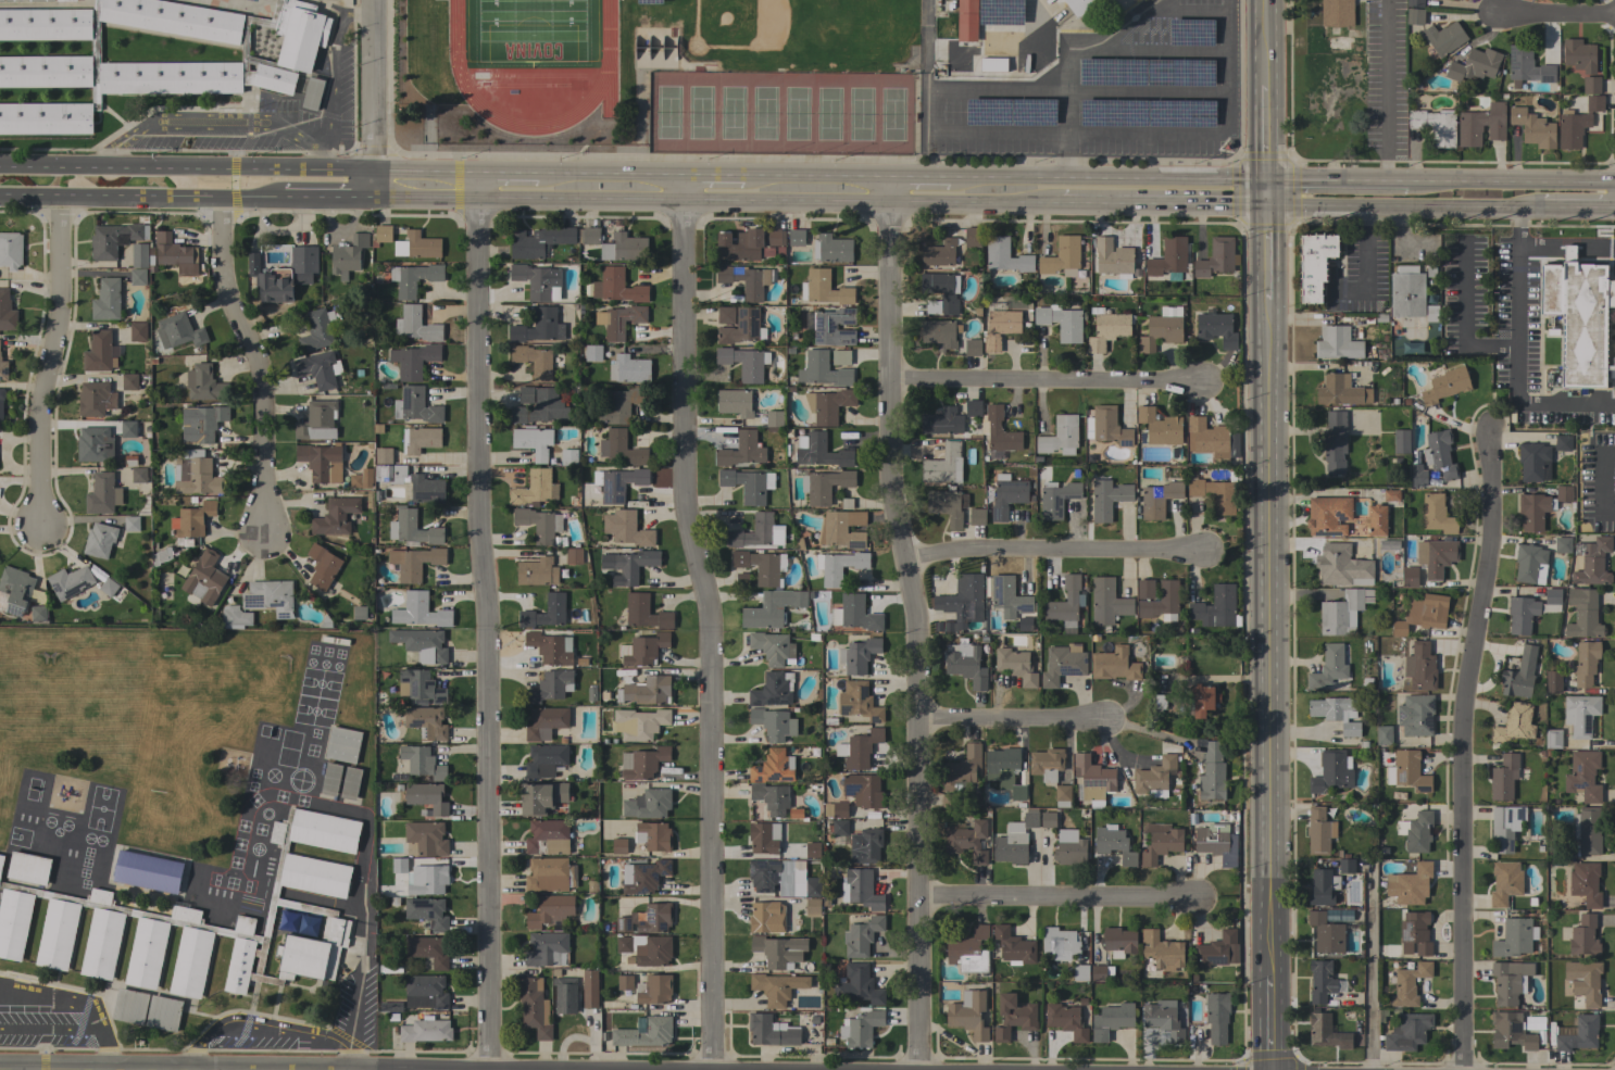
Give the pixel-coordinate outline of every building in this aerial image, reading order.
[(91,87),(0,87),(0,56),(91,56),(91,39),(0,40),(0,10),(92,9),(94,0),(160,0),(245,14),(245,15),(271,20),(276,0),(298,0),(316,5),(314,12),(325,15),(325,16),(331,18),(324,47),(317,46),(310,74),(297,71),(297,73),(298,74),(292,96),(251,85),(242,85),(242,92),(100,95),(100,111),(92,111),(92,134),(0,134),(0,103),(91,103),(91,87)] [(967,15),(956,0),(996,0),(1000,7),(990,14),(982,3),(967,15)] [(976,42),(976,0),(956,0),(956,42),(976,42)] [(1022,26),(1022,0),(978,0),(978,25),(1022,26)] [(1077,18),(1063,0),(1102,0),(1077,18)] [(1322,26),(1321,0),(1353,0),(1353,26),(1322,26)] [(1424,9),(1423,25),(1405,24),(1406,8),(1424,9)] [(1431,24),(1437,32),(1443,27),(1443,28),(1455,21),(1468,39),(1439,59),(1420,32),(1431,24)] [(1581,39),(1581,45),(1595,45),(1594,62),(1595,62),(1595,74),(1583,74),(1583,70),(1574,70),(1574,65),(1563,65),(1563,46),(1563,39),(1581,39)] [(1510,45),(1531,46),(1531,59),(1532,59),(1532,67),(1539,67),(1539,65),(1555,65),(1555,83),(1539,83),(1539,80),(1526,80),(1526,79),(1508,79),(1510,45)] [(1463,65),(1469,48),(1482,52),(1485,48),(1502,54),(1499,63),(1498,63),(1492,78),(1482,75),(1481,79),(1472,75),(1470,79),(1462,76),(1460,83),(1444,77),(1450,61),(1463,65)] [(1006,72),(1006,58),(979,58),(979,71),(1006,72)] [(1213,86),(1213,60),(1079,58),(1078,85),(1213,86)] [(309,76),(324,80),(316,111),(301,106),(309,76)] [(1600,93),(1582,93),(1582,76),(1600,77),(1600,93)] [(1604,96),(1604,112),(1591,112),(1591,114),(1592,114),(1591,128),(1582,127),(1582,135),(1581,135),(1581,150),(1557,149),(1558,114),(1562,114),(1562,110),(1573,110),(1573,114),(1586,114),(1587,112),(1586,112),(1586,96),(1604,96)] [(1215,100),(1080,101),(1080,103),(1091,102),(1091,114),(1099,114),(1099,125),(1129,125),(1129,117),(1148,117),(1148,126),(1216,126),(1215,100)] [(1480,112),(1488,112),(1488,102),(1505,102),(1504,140),(1488,140),(1488,125),(1482,125),(1482,133),(1480,133),(1480,147),(1457,147),(1458,112),(1480,112)] [(1409,111),(1415,111),(1415,103),(1422,103),(1422,110),(1425,110),(1425,112),(1435,112),(1435,113),(1455,113),(1455,148),(1431,148),(1431,126),(1425,126),(1425,128),(1409,128),(1409,111)] [(1526,106),(1526,114),(1536,114),(1536,117),(1544,118),(1544,123),(1554,123),(1554,140),(1555,140),(1555,149),(1536,149),(1536,143),(1523,143),(1523,125),(1508,124),(1508,106),(1526,106)] [(126,226),(126,224),(143,224),(143,225),(149,225),(149,239),(143,239),(143,240),(128,240),(128,246),(117,244),(116,261),(102,261),(93,261),(93,260),(90,260),(91,236),(93,236),(93,226),(126,226)] [(391,225),(391,242),(378,242),(378,248),(372,248),(372,240),(375,240),(375,225),(391,225)] [(510,259),(511,230),(525,230),(525,236),(533,236),(533,230),(538,230),(544,227),(575,227),(575,244),(543,244),(543,259),(510,259)] [(600,227),(599,244),(585,244),(580,244),(580,241),(584,241),(584,227),(600,227)] [(717,260),(717,232),(731,232),(731,241),(736,241),(736,234),(739,234),(739,232),(747,232),(748,228),(763,228),(763,247),(760,247),(760,261),(717,260)] [(764,246),(765,228),(780,229),(780,231),(785,231),(785,244),(781,244),(781,246),(764,246)] [(980,228),(980,248),(964,248),(964,240),(960,240),(960,232),(964,232),(964,228),(980,228)] [(441,238),(440,257),(408,257),(408,256),(393,255),(393,241),(408,241),(408,238),(405,238),(405,229),(420,229),(420,238),(441,238)] [(804,229),(804,246),(789,246),(789,229),(804,229)] [(177,270),(177,264),(155,265),(155,243),(154,243),(154,231),(171,230),(171,243),(178,243),(178,247),(192,247),(192,248),(197,247),(198,270),(177,270)] [(626,231),(626,238),(647,238),(647,254),(639,254),(639,260),(600,260),(600,243),(614,243),(614,240),(612,240),(612,231),(626,231)] [(8,266),(0,266),(0,232),(20,232),(20,235),(22,235),(22,265),(18,265),(18,266),(16,266),(16,272),(8,272),(8,266)] [(347,270),(347,281),(339,281),(339,274),(330,274),(330,267),(331,267),(331,246),(351,246),(351,232),(368,232),(367,247),(364,247),(364,248),(360,248),(360,270),(347,270)] [(852,239),(852,262),(819,262),(819,259),(814,259),(814,240),(817,240),(817,232),(831,232),(830,239),(852,239)] [(1306,235),(1306,236),(1309,236),(1309,235),(1315,235),(1315,234),(1323,234),(1323,235),(1329,235),(1329,236),(1332,236),(1332,235),(1338,235),(1338,240),(1339,240),(1339,252),(1338,252),(1338,257),(1334,257),(1334,259),(1330,259),(1330,257),(1327,257),(1327,281),(1322,281),(1322,289),(1323,289),(1323,295),(1322,295),(1322,303),(1316,303),(1316,304),(1313,304),(1313,303),(1307,303),(1307,304),(1304,304),(1304,303),(1300,303),(1300,235),(1306,235)] [(1056,257),(1056,235),(1079,236),(1079,268),(1076,268),(1076,274),(1063,274),(1063,268),(1060,268),(1060,270),(1054,270),(1054,274),(1037,274),(1038,257),(1056,257)] [(1009,257),(1017,257),(1017,255),(1034,255),(1034,272),(1017,272),(1017,269),(987,269),(987,236),(1009,236),(1009,257)] [(921,265),(921,247),(942,247),(943,237),(956,237),(956,251),(954,251),(954,265),(921,265)] [(1112,251),(1114,251),(1114,248),(1132,248),(1132,274),(1131,274),(1131,279),(1117,279),(1117,274),(1112,274),(1112,275),(1107,275),(1107,274),(1104,274),(1104,275),(1100,275),(1100,274),(1097,274),(1097,251),(1096,251),(1096,237),(1112,237),(1112,251)] [(1186,273),(1145,273),(1145,259),(1163,260),(1163,237),(1186,237),(1186,273)] [(1234,273),(1210,273),(1210,278),(1193,277),(1193,261),(1207,261),(1207,256),(1211,257),(1211,237),(1234,237),(1234,273)] [(132,243),(148,243),(148,268),(132,268),(132,243)] [(1607,281),(1614,281),(1614,307),(1606,307),(1606,366),(1612,366),(1613,357),(1614,357),(1614,381),(1613,381),(1613,378),(1608,378),(1608,374),(1606,374),(1605,388),(1562,388),(1562,315),(1540,315),(1540,264),(1561,265),(1561,267),(1562,267),(1562,262),(1564,262),(1564,246),(1575,246),(1575,262),(1577,262),(1577,264),(1593,264),(1593,265),(1606,265),(1606,277),(1605,277),(1605,279),(1607,279),(1607,281)] [(270,302),(270,304),(267,304),(267,302),(260,303),(259,274),(248,275),(247,253),(260,252),(261,273),(270,273),(270,270),(272,268),(289,268),(290,269),(290,262),(291,262),(291,247),(316,247),(317,273),(312,273),(312,284),(296,285),(296,273),(291,273),(292,302),(270,302)] [(762,257),(762,248),(773,248),(773,257),(762,257)] [(397,281),(389,281),(390,266),(427,267),(427,264),(443,265),(443,281),(427,281),(427,279),(417,278),(417,281),(415,281),(415,300),(397,300),(397,281)] [(509,281),(510,264),(526,264),(525,266),(529,266),(529,267),(551,268),(561,268),(561,287),(561,299),(551,299),(551,302),(528,302),(528,279),(526,279),(526,281),(509,281)] [(624,266),(624,288),(631,288),(631,286),(648,286),(648,302),(631,302),(631,300),(616,300),(616,299),(601,299),(601,298),(591,298),(592,281),(601,281),(601,266),(624,266)] [(715,282),(715,266),(731,266),(731,269),(769,269),(769,285),(762,285),(762,303),(743,302),(743,280),(731,280),(731,284),(715,282)] [(129,269),(146,268),(146,285),(130,286),(129,269)] [(829,290),(838,290),(838,288),(854,288),(854,304),(838,304),(838,302),(806,301),(808,268),(829,268),(829,290)] [(953,274),(953,276),(959,276),(959,293),(955,293),(955,299),(959,299),(957,315),(941,315),(941,293),(919,292),(919,274),(953,274)] [(1390,274),(1424,274),(1425,316),(1391,317),(1390,274)] [(120,319),(91,319),(91,299),(98,299),(98,289),(99,289),(99,278),(120,277),(120,319)] [(17,329),(0,330),(0,288),(9,288),(9,300),(11,300),(11,310),(16,310),(17,329)] [(926,300),(940,301),(940,314),(926,314),(926,300)] [(1005,302),(1005,311),(1021,311),(1021,333),(999,333),(999,337),(1001,337),(1001,352),(984,353),(984,342),(982,342),(982,331),(987,331),(987,302),(1005,302)] [(442,325),(442,342),(425,341),(425,340),(421,340),(421,338),(395,337),(395,318),(401,318),(401,304),(421,304),(421,326),(426,326),(426,324),(442,325)] [(1438,305),(1438,322),(1426,322),(1426,305),(1438,305)] [(556,307),(563,307),(563,313),(556,313),(556,324),(564,324),(564,340),(525,339),(525,342),(509,342),(509,325),(525,326),(525,328),(534,328),(534,306),(556,306),(556,307)] [(605,342),(605,325),(594,324),(594,312),(605,312),(605,309),(625,309),(625,306),(630,306),(647,306),(647,323),(630,323),(630,320),(624,320),(624,342),(605,342)] [(735,307),(735,324),(717,324),(717,306),(735,307)] [(1159,316),(1180,316),(1180,307),(1159,306),(1159,316)] [(309,335),(308,328),(310,328),(305,312),(325,307),(334,343),(315,349),(315,350),(301,354),(297,338),(309,335)] [(734,327),(734,329),(736,329),(736,307),(759,307),(759,328),(765,328),(765,339),(759,339),(759,340),(738,340),(738,342),(733,342),(733,344),(716,344),(716,327),(734,327)] [(855,309),(855,325),(839,325),(839,324),(836,324),(836,329),(855,330),(854,345),(813,344),(814,311),(834,312),(834,310),(839,310),(839,307),(855,309)] [(1050,307),(1050,310),(1081,310),(1081,343),(1059,343),(1059,322),(1050,322),(1050,325),(1034,325),(1034,307),(1050,307)] [(1087,353),(1087,337),(1094,337),(1094,314),(1090,314),(1090,307),(1103,307),(1103,314),(1130,314),(1130,337),(1114,337),(1114,340),(1105,340),(1105,354),(1087,353)] [(1203,314),(1203,307),(1214,307),(1214,314),(1231,314),(1231,332),(1237,332),(1237,350),(1222,350),(1222,336),(1212,336),(1212,340),(1195,340),(1195,333),(1197,333),(1197,314),(1203,314)] [(189,325),(190,325),(192,330),(203,326),(209,341),(193,348),(191,340),(171,348),(171,347),(163,350),(155,329),(159,328),(157,322),(178,313),(177,313),(184,311),(189,325)] [(1182,316),(1182,343),(1163,343),(1163,339),(1155,339),(1154,353),(1138,353),(1138,337),(1147,337),(1147,316),(1182,316)] [(954,320),(954,341),(956,341),(956,349),(943,349),(943,343),(922,342),(922,320),(954,320)] [(129,323),(146,323),(147,341),(130,341),(129,323)] [(1315,357),(1315,341),(1319,341),(1319,326),(1349,326),(1349,341),(1363,341),(1363,358),(1315,357)] [(111,370),(84,370),(83,351),(90,351),(90,341),(91,341),(91,330),(111,329),(111,370)] [(980,339),(981,356),(965,356),(965,339),(980,339)] [(399,381),(399,362),(388,362),(388,350),(399,350),(399,349),(418,349),(418,347),(424,347),(424,344),(440,344),(440,362),(429,362),(429,366),(422,363),(422,382),(399,381)] [(526,345),(526,347),(531,347),(531,350),(551,350),(551,353),(563,353),(563,368),(551,367),(551,376),(552,376),(552,380),(551,380),(551,382),(531,382),(531,361),(527,361),(527,363),(510,363),(510,345),(526,345)] [(601,345),(601,362),(585,362),(585,357),(584,357),(584,347),(585,347),(585,345),(601,345)] [(731,348),(731,351),(762,351),(762,352),(769,352),(769,364),(762,364),(762,383),(740,383),(740,362),(731,362),(731,364),(715,364),(715,348),(731,348)] [(828,372),(837,372),(837,368),(853,369),(852,386),(836,386),(836,383),(797,382),(797,369),(805,369),(805,349),(828,350),(828,372)] [(293,360),(331,350),(335,361),(339,360),(342,373),(334,375),(337,388),(317,392),(313,377),(311,377),(310,374),(298,377),(293,360)] [(850,350),(850,365),(831,365),(831,350),(850,350)] [(609,364),(613,364),(613,353),(628,353),(628,360),(650,360),(650,382),(616,381),(616,380),(609,380),(609,364)] [(211,363),(211,379),(215,379),(215,383),(228,383),(228,400),(188,400),(188,388),(186,388),(186,370),(192,370),(192,363),(211,363)] [(1443,375),(1442,373),(1463,365),(1472,390),(1464,392),(1463,390),(1455,393),(1442,398),(1442,396),(1436,399),(1437,403),(1424,407),(1419,392),(1431,389),(1428,379),(1443,375)] [(122,374),(137,374),(138,390),(122,390),(122,374)] [(1350,374),(1350,387),(1363,387),(1363,389),(1372,389),(1372,403),(1363,403),(1363,404),(1348,404),(1348,406),(1341,406),(1341,404),(1340,404),(1340,403),(1327,403),(1327,405),(1316,404),(1316,388),(1324,388),(1324,376),(1325,376),(1325,374),(1350,374)] [(110,382),(110,392),(116,392),(116,410),(104,410),(104,417),(82,417),(82,415),(78,415),(78,391),(80,391),(80,382),(110,382)] [(424,386),(424,407),(426,407),(426,406),(442,406),(442,423),(426,423),(426,420),(422,420),(422,419),(393,419),(393,400),(401,400),(401,386),(424,386)] [(518,403),(518,387),(534,387),(533,403),(518,403)] [(526,406),(526,410),(535,410),(535,388),(558,388),(558,399),(563,399),(563,406),(568,406),(568,419),(556,419),(556,421),(531,420),(531,423),(526,423),(526,424),(510,424),(510,406),(526,406)] [(598,425),(598,391),(627,391),(627,389),(633,389),(633,388),(647,388),(647,404),(629,404),(629,425),(598,425)] [(835,393),(835,391),(840,391),(840,389),(856,389),(856,406),(840,406),(840,404),(837,404),(837,426),(814,426),(814,413),(810,413),(803,393),(835,393)] [(751,390),(750,411),(752,411),(752,418),(739,418),(739,413),(717,413),(717,390),(751,390)] [(337,401),(337,410),(333,410),(333,428),(336,428),(336,439),(293,439),(293,421),(308,421),(308,401),(337,401)] [(981,417),(965,417),(965,401),(981,401),(981,415),(981,417)] [(981,417),(981,415),(986,415),(986,404),(1002,404),(1002,420),(1000,420),(1000,431),(1022,431),(1022,451),(1002,451),(1002,458),(991,458),(991,451),(988,451),(988,435),(981,435),(981,417)] [(1116,405),(1116,426),(1118,426),(1118,429),(1132,429),(1132,446),(1117,446),(1117,442),(1114,442),(1114,441),(1093,441),(1088,438),(1088,424),(1093,417),(1093,405),(1116,405)] [(212,407),(212,406),(229,406),(229,421),(216,421),(216,430),(214,430),(214,443),(181,444),(181,407),(212,407)] [(921,433),(921,415),(942,415),(942,406),(955,406),(955,415),(963,415),(963,433),(921,433)] [(1154,406),(1154,420),(1163,420),(1163,417),(1181,417),(1181,444),(1174,444),(1168,444),(1168,445),(1165,445),(1165,444),(1147,444),(1147,424),(1137,424),(1137,406),(1154,406)] [(784,411),(783,427),(766,427),(766,411),(784,411)] [(1345,454),(1342,454),(1342,455),(1343,455),(1343,458),(1343,461),(1344,461),(1345,466),(1344,466),(1344,474),(1326,475),(1326,471),(1325,471),(1325,463),(1326,463),(1326,461),(1324,461),(1324,450),(1322,450),(1322,446),(1318,446),(1318,437),(1327,437),(1326,412),(1345,411),(1345,454)] [(1077,415),(1077,448),(1075,448),(1075,455),(1061,455),(1061,448),(1057,448),(1057,450),(1052,450),(1052,453),(1036,453),(1036,437),(1054,437),(1054,415),(1077,415)] [(1205,416),(1205,429),(1212,429),(1212,426),(1228,426),(1229,461),(1213,461),(1213,452),(1194,452),(1193,432),(1187,432),(1187,416),(1205,416)] [(121,421),(136,420),(136,421),(140,421),(141,437),(136,437),(121,438),(121,421)] [(77,436),(79,436),(79,427),(110,427),(110,437),(113,437),(113,461),(77,462),(77,436)] [(402,428),(408,428),(441,428),(441,448),(420,448),(420,455),(405,455),(405,454),(402,454),(402,428)] [(647,449),(647,465),(631,465),(631,464),(626,464),(626,461),(599,461),(599,440),(606,440),(606,428),(626,428),(626,450),(631,450),(631,449),(647,449)] [(552,429),(552,445),(546,445),(546,449),(548,449),(547,464),(534,464),(534,448),(512,448),(512,429),(552,429)] [(756,429),(755,445),(755,448),(766,448),(765,463),(736,463),(736,464),(730,464),(730,466),(714,466),(715,449),(731,450),(731,451),(737,451),(737,429),(756,429)] [(1422,450),(1428,449),(1425,435),(1439,431),(1449,429),(1450,433),(1451,433),(1452,438),(1451,438),(1452,443),(1449,444),(1450,451),(1448,451),(1450,464),(1455,464),(1456,468),(1457,468),(1458,474),(1457,474),(1458,479),(1442,481),(1440,468),(1439,469),(1439,470),(1435,471),(1435,469),(1431,469),(1430,465),(1426,466),(1422,450)] [(1410,454),(1393,454),(1393,430),(1410,430),(1410,454)] [(826,453),(837,453),(837,450),(853,450),(853,467),(837,467),(837,464),(796,464),(796,448),(798,448),(798,436),(808,436),(808,431),(826,431),(826,453)] [(1572,437),(1570,452),(1554,450),(1555,436),(1572,437)] [(943,460),(943,441),(960,441),(960,457),(961,457),(961,482),(921,482),(921,460),(943,460)] [(1530,443),(1530,442),(1532,442),(1532,443),(1542,443),(1542,446),(1551,446),(1551,461),(1542,461),(1542,482),(1520,482),(1520,463),(1518,463),(1518,443),(1530,443)] [(296,445),(309,445),(309,446),(311,446),(328,446),(341,446),(340,483),(311,483),(311,469),(308,469),(308,462),(296,462),(296,445)] [(392,448),(391,464),(375,464),(375,448),(392,448)] [(577,450),(577,466),(561,465),(561,449),(577,450)] [(174,493),(174,480),(180,480),(180,464),(175,464),(175,457),(181,457),(181,450),(203,450),(203,458),(211,458),(211,477),(224,477),(224,482),(225,482),(225,488),(224,488),(224,493),(210,493),(192,493),(180,493),(174,493)] [(1412,487),(1412,464),(1422,464),(1422,470),(1427,470),(1427,487),(1412,487)] [(406,465),(406,478),(402,478),(402,484),(388,484),(388,481),(378,481),(378,465),(406,465)] [(146,468),(146,482),(132,482),(132,467),(146,468)] [(550,468),(550,483),(559,483),(559,499),(550,499),(550,501),(530,501),(530,503),(525,503),(525,505),(509,505),(509,488),(525,488),(525,490),(528,490),(528,467),(550,468)] [(361,468),(372,468),(372,488),(361,488),(349,488),(349,475),(361,475),(361,468)] [(649,469),(649,486),(633,486),(633,483),(624,482),(624,505),(601,504),(601,484),(592,484),(592,471),(602,471),(602,470),(633,471),(633,468),(649,469)] [(764,506),(742,505),(742,483),(734,483),(734,487),(717,487),(717,469),(734,469),(734,471),(753,473),(764,473),(764,484),(764,506)] [(855,470),(854,488),(839,488),(839,484),(830,484),(830,506),(808,506),(808,492),(801,492),(801,476),(794,476),(794,469),(801,469),(808,469),(808,473),(839,474),(839,470),(855,470)] [(85,513),(85,493),(92,493),(92,489),(93,489),(93,483),(93,473),(113,471),(113,488),(122,488),(122,505),(113,505),(113,513),(85,513)] [(1187,480),(1203,479),(1203,482),(1229,482),(1229,471),(1240,471),(1240,484),(1234,484),(1235,515),(1212,515),(1212,493),(1203,493),(1203,496),(1188,496),(1187,480)] [(423,474),(423,479),(445,480),(445,502),(411,502),(411,482),(408,482),(408,476),(409,476),(409,474),(423,474)] [(1010,474),(1010,481),(1027,481),(1027,503),(1006,503),(1006,506),(1007,506),(1007,523),(998,523),(991,523),(991,505),(992,505),(992,501),(994,501),(994,480),(996,480),(996,474),(1010,474)] [(1132,484),(1132,501),(1111,502),(1111,523),(1092,524),(1092,480),(1111,480),(1111,488),(1116,488),(1116,484),(1132,484)] [(1081,482),(1081,499),(1062,499),(1063,520),(1040,520),(1040,488),(1042,488),(1042,482),(1056,482),(1056,488),(1061,488),(1061,486),(1066,486),(1066,482),(1081,482)] [(1184,482),(1184,499),(1164,499),(1164,520),(1141,520),(1141,487),(1162,487),(1162,484),(1167,484),(1167,482),(1184,482)] [(579,505),(600,505),(600,484),(579,484),(579,505)] [(1572,487),(1572,502),(1568,502),(1568,505),(1558,505),(1558,501),(1555,501),(1556,486),(1572,487)] [(1400,490),(1400,501),(1384,501),(1384,490),(1400,490)] [(960,491),(960,494),(967,494),(967,507),(960,507),(960,512),(962,512),(961,530),(948,529),(948,514),(926,514),(926,491),(960,491)] [(1443,493),(1443,506),(1444,506),(1444,513),(1443,513),(1443,517),(1457,517),(1456,534),(1441,534),(1442,530),(1422,529),(1423,493),(1443,493)] [(1522,515),(1518,515),(1518,494),(1522,494),(1543,494),(1543,496),(1550,496),(1550,512),(1543,512),(1543,532),(1522,532),(1522,515)] [(360,498),(360,513),(345,513),(345,521),(349,521),(350,534),(322,534),(322,538),(316,538),(316,534),(311,534),(311,518),(323,518),(323,514),(327,514),(327,498),(360,498)] [(1351,498),(1351,520),(1336,520),(1336,525),(1347,525),(1347,536),(1309,536),(1309,528),(1305,528),(1305,520),(1309,520),(1309,498),(1351,498)] [(183,537),(183,538),(176,538),(175,529),(171,529),(171,518),(179,518),(179,509),(199,508),(199,507),(201,507),(201,500),(215,500),(216,516),(202,516),(202,524),(203,524),(203,537),(198,537),(183,537)] [(1374,506),(1374,504),(1380,504),(1380,506),(1386,506),(1386,536),(1368,536),(1368,506),(1374,506)] [(416,530),(427,530),(427,528),(443,528),(443,544),(427,544),(427,542),(397,541),(397,540),(388,539),(389,521),(397,521),(397,508),(416,508),(416,530)] [(529,508),(528,511),(534,511),(534,512),(553,513),(553,515),(562,515),(561,532),(553,532),(553,546),(534,545),(534,524),(528,524),(528,525),(512,525),(512,508),(529,508)] [(985,509),(985,526),(968,526),(969,508),(985,509)] [(636,531),(638,531),(638,530),(654,530),(654,546),(638,546),(638,545),(633,545),(633,543),(613,542),(613,533),(602,533),(603,514),(613,515),(613,509),(636,509),(636,531)] [(772,545),(742,544),(742,547),(725,547),(726,530),(742,530),(742,533),(753,533),(753,512),(773,512),(772,545)] [(866,512),(866,526),(847,526),(847,533),(849,533),(849,532),(865,532),(865,549),(843,549),(843,544),(817,544),(822,517),(824,517),(824,512),(866,512)] [(139,516),(139,531),(124,531),(124,516),(139,516)] [(89,528),(91,529),(93,523),(118,529),(114,543),(111,542),(107,559),(83,553),(89,528)] [(1570,583),(1570,571),(1581,571),(1582,557),(1585,557),(1585,555),(1574,555),(1574,543),(1594,543),(1594,537),(1611,537),(1611,553),(1603,553),(1603,570),(1605,570),(1605,572),(1611,572),(1611,575),(1612,575),(1612,582),(1610,582),(1610,584),(1570,583)] [(1572,538),(1570,553),(1554,553),(1554,538),(1572,538)] [(1457,541),(1457,562),(1449,562),(1449,566),(1441,566),(1441,581),(1426,581),(1426,565),(1416,565),(1416,541),(1457,541)] [(325,592),(308,582),(314,570),(312,569),(316,562),(305,554),(313,542),(328,551),(327,552),(342,562),(325,592)] [(1350,543),(1350,555),(1349,555),(1349,559),(1360,559),(1360,561),(1373,561),(1373,584),(1351,584),(1351,586),(1320,584),(1320,576),(1318,576),(1318,568),(1315,567),(1315,555),(1320,555),(1320,545),(1323,545),(1323,543),(1350,543)] [(1527,545),(1527,543),(1531,544),(1531,545),(1540,547),(1540,550),(1549,551),(1545,572),(1545,574),(1547,577),(1545,580),(1544,581),(1543,586),(1535,583),(1535,584),(1515,581),(1517,563),(1515,563),(1517,544),(1527,545)] [(165,550),(164,547),(170,546),(172,555),(173,559),(159,563),(160,565),(153,567),(152,562),(153,562),(152,556),(152,554),(155,554),(155,552),(165,550)] [(210,550),(210,549),(215,552),(214,553),(218,555),(212,567),(215,568),(213,570),(227,579),(210,607),(199,601),(199,599),(191,593),(190,595),(179,589),(188,574),(189,575),(199,558),(198,558),(205,547),(210,550)] [(429,551),(429,549),(446,549),(446,565),(429,565),(429,563),(421,563),(421,584),(399,583),(399,570),(393,570),(393,564),(388,564),(388,551),(429,551)] [(583,549),(583,550),(585,550),(586,563),(581,563),(581,565),(565,564),(565,549),(583,549)] [(635,554),(635,551),(660,551),(660,566),(638,566),(637,587),(612,587),(612,575),(619,576),(619,569),(600,569),(601,554),(635,554)] [(748,551),(748,554),(786,554),(786,571),(778,571),(778,587),(756,587),(756,565),(748,565),(748,567),(731,567),(731,551),(748,551)] [(853,555),(853,552),(869,553),(869,569),(853,569),(853,566),(841,566),(841,588),(822,588),(823,554),(853,555)] [(538,563),(538,556),(552,556),(552,565),(550,565),(550,567),(558,567),(558,584),(549,584),(549,586),(516,584),(516,562),(538,563)] [(60,602),(46,578),(63,568),(66,574),(71,571),(71,572),(75,570),(76,570),(86,565),(96,582),(60,602)] [(10,594),(0,591),(0,577),(3,568),(4,568),(5,566),(28,574),(27,576),(36,579),(25,608),(24,608),(21,617),(18,616),(18,617),(4,612),(8,603),(7,602),(10,594)] [(1417,567),(1417,588),(1402,588),(1402,567),(1417,567)] [(982,574),(981,622),(954,622),(954,613),(941,613),(941,595),(955,595),(955,574),(963,574),(982,574)] [(1080,575),(1080,591),(1078,591),(1077,620),(1076,620),(1076,634),(1062,633),(1063,621),(1043,620),(1044,602),(1065,602),(1065,590),(1063,590),(1063,574),(1080,575)] [(1014,576),(1014,596),(1032,596),(1032,613),(1017,613),(1017,610),(1015,610),(1015,620),(1002,620),(1002,608),(991,608),(991,575),(1014,576)] [(98,589),(107,577),(118,586),(110,597),(98,589)] [(1114,599),(1134,599),(1134,615),(1113,616),(1113,626),(1110,626),(1110,632),(1098,632),(1098,626),(1092,626),(1092,577),(1114,577),(1114,599)] [(1159,602),(1159,580),(1178,580),(1178,614),(1176,614),(1176,621),(1162,621),(1162,613),(1160,613),(1160,615),(1153,615),(1153,618),(1137,618),(1137,601),(1159,602)] [(1154,580),(1153,599),(1137,599),(1137,580),(1154,580)] [(291,581),(292,610),(291,610),(293,619),(275,619),(275,606),(265,607),(265,608),(241,609),(241,593),(248,593),(248,581),(291,581)] [(1235,583),(1235,615),(1240,615),(1240,627),(1200,627),(1200,620),(1188,620),(1188,603),(1204,603),(1204,606),(1212,606),(1212,584),(1235,583)] [(1575,606),(1567,605),(1567,588),(1579,589),(1597,590),(1595,624),(1599,624),(1599,625),(1603,625),(1603,627),(1605,629),(1605,634),(1602,635),(1602,638),(1593,638),(1593,637),(1577,637),(1577,638),(1564,637),(1564,624),(1574,624),(1575,606)] [(1319,602),(1343,602),(1343,589),(1363,589),(1363,590),(1373,590),(1373,603),(1363,603),(1363,610),(1349,610),(1349,625),(1357,625),(1357,637),(1343,637),(1343,635),(1319,635),(1319,602)] [(1561,589),(1561,604),(1544,604),(1544,589),(1561,589)] [(390,624),(390,609),(404,609),(404,590),(428,591),(427,612),(436,613),(436,609),(452,609),(452,627),(435,627),(435,625),(390,624)] [(762,590),(806,591),(806,607),(789,606),(789,605),(781,605),(781,627),(741,628),(741,608),(761,608),(762,590)] [(565,592),(564,626),(534,625),(534,628),(517,628),(517,610),(534,610),(534,614),(546,614),(546,592),(565,592)] [(626,593),(649,593),(648,615),(656,615),(656,612),(673,613),(673,629),(656,629),(656,626),(626,626),(626,593)] [(863,615),(866,615),(866,614),(882,614),(882,630),(866,630),(866,629),(861,629),(861,627),(841,627),(841,625),(832,625),(832,608),(841,608),(841,593),(863,593),(863,615)] [(1449,596),(1444,629),(1428,627),(1427,629),(1426,628),(1425,635),(1406,634),(1406,637),(1392,637),(1392,621),(1403,620),(1405,613),(1407,613),(1410,599),(1423,601),(1424,593),(1449,596)] [(1508,597),(1532,599),(1532,602),(1540,602),(1539,616),(1531,616),(1529,635),(1510,634),(1511,615),(1508,615),(1508,597)] [(30,606),(46,605),(47,620),(32,621),(30,606)] [(252,613),(252,626),(243,626),(243,628),(224,628),(224,625),(222,625),(222,609),(227,609),(227,605),(238,605),(238,609),(242,613),(252,613)] [(352,620),(352,607),(365,607),(365,620),(352,620)] [(1016,632),(1016,618),(1031,618),(1030,632),(1016,632)] [(442,630),(442,643),(440,643),(440,647),(447,647),(447,664),(420,664),(420,662),(405,662),(405,651),(404,651),(404,643),(388,643),(388,630),(442,630)] [(539,630),(539,637),(563,637),(572,637),(571,652),(572,652),(572,666),(561,666),(561,665),(541,665),(541,655),(537,655),(537,646),(525,646),(525,630),(539,630)] [(669,632),(669,647),(656,647),(656,657),(655,657),(655,665),(652,665),(652,666),(622,666),(622,657),(618,657),(618,645),(631,645),(630,638),(653,638),(653,632),(669,632)] [(763,633),(763,634),(788,634),(788,643),(794,643),(794,664),(786,664),(786,659),(784,659),(784,668),(767,668),(767,660),(764,660),(764,653),(761,653),(761,649),(749,649),(749,632),(763,633)] [(881,638),(881,654),(868,654),(868,662),(866,662),(866,676),(844,676),(844,663),(838,663),(838,649),(848,649),(848,643),(860,643),(860,640),(866,640),(866,638),(881,638)] [(1429,641),(1428,655),(1435,655),(1435,669),(1436,669),(1436,691),(1410,690),(1410,678),(1403,677),(1404,655),(1412,656),(1412,641),(1429,641)] [(1575,675),(1572,675),(1572,666),(1576,666),(1577,642),(1592,642),(1600,642),(1600,659),(1597,659),(1595,664),(1594,675),(1592,675),(1591,688),(1575,688),(1575,675)] [(957,644),(957,643),(972,644),(972,645),(979,645),(979,658),(978,658),(978,668),(987,668),(986,691),(971,691),(971,678),(961,678),(961,675),(944,675),(946,652),(946,644),(957,644)] [(1067,647),(1067,643),(1080,643),(1080,653),(1086,653),(1086,676),(1057,676),(1057,689),(1041,689),(1041,671),(1047,671),(1047,647),(1067,647)] [(1342,643),(1342,665),(1348,665),(1348,679),(1331,679),(1331,684),(1324,684),(1324,690),(1306,690),(1306,674),(1320,674),(1319,665),(1324,665),(1323,643),(1342,643)] [(1091,653),(1113,653),(1113,644),(1127,645),(1127,663),(1141,663),(1140,680),(1124,680),(1124,677),(1114,677),(1114,679),(1091,679),(1091,653)] [(1537,646),(1531,676),(1533,676),(1529,698),(1512,695),(1512,697),(1501,695),(1502,685),(1499,685),(1500,680),(1499,680),(1500,669),(1517,672),(1522,644),(1537,646)] [(996,647),(1010,649),(1010,652),(1028,652),(1028,665),(1031,665),(1031,674),(1037,674),(1037,689),(1021,689),(1021,676),(1010,676),(1010,671),(994,671),(996,647)] [(399,669),(409,669),(409,670),(428,670),(428,679),(434,679),(434,689),(447,689),(447,704),(431,704),(431,698),(408,698),(409,683),(399,682),(399,669)] [(573,670),(573,683),(572,683),(572,692),(563,692),(563,700),(540,700),(540,705),(525,705),(525,690),(538,690),(538,680),(542,680),(542,671),(561,671),(561,670),(573,670)] [(784,671),(784,672),(792,672),(792,682),(791,682),(791,704),(763,704),(763,706),(748,706),(748,690),(761,690),(761,685),(764,685),(764,671),(784,671)] [(1545,693),(1560,692),(1560,671),(1545,671),(1545,693)] [(664,676),(664,675),(669,675),(669,697),(665,697),(665,704),(644,704),(644,702),(635,702),(635,701),(623,701),(623,703),(615,703),(616,689),(622,689),(622,684),(635,684),(635,683),(643,683),(644,676),(664,676)] [(867,680),(867,695),(872,695),(872,707),(884,707),(884,722),(868,722),(868,717),(861,717),(861,715),(851,715),(838,715),(838,693),(844,693),(843,681),(867,680)] [(1214,693),(1219,693),(1219,703),(1214,703),(1214,710),(1206,710),(1206,719),(1202,719),(1202,722),(1193,722),(1193,718),(1188,718),(1188,687),(1214,687),(1214,693)] [(586,702),(586,689),(596,689),(596,702),(586,702)] [(1434,694),(1434,714),(1431,714),(1431,735),(1402,737),(1402,726),(1397,726),(1397,705),(1403,705),(1403,695),(1434,694)] [(1165,695),(1166,709),(1154,710),(1153,695),(1165,695)] [(1564,695),(1601,696),(1600,715),(1592,715),(1591,719),(1590,740),(1572,739),(1572,725),(1564,723),(1564,695)] [(1323,700),(1323,697),(1356,697),(1356,710),(1355,710),(1355,718),(1356,718),(1356,721),(1360,721),(1360,737),(1341,737),(1341,719),(1324,720),(1324,716),(1307,716),(1307,700),(1323,700)] [(1532,704),(1529,725),(1536,725),(1533,740),(1527,739),(1527,740),(1508,738),(1507,745),(1489,742),(1491,726),(1504,727),(1507,701),(1532,704)] [(442,707),(442,719),(440,719),(440,725),(447,725),(447,741),(433,741),(420,741),(420,728),(403,728),(403,707),(442,707)] [(568,708),(568,728),(550,728),(550,740),(540,740),(540,742),(525,742),(525,725),(531,725),(531,720),(529,720),(529,708),(568,708)] [(763,708),(763,712),(788,712),(788,718),(796,718),(796,735),(784,735),(784,743),(767,743),(767,735),(765,735),(765,728),(762,728),(762,725),(749,725),(749,708),(763,708)] [(622,733),(622,732),(613,731),(614,709),(634,710),(634,713),(655,713),(655,709),(671,709),(669,725),(656,725),(656,742),(622,741),(622,733)] [(362,732),(355,764),(324,757),(330,726),(362,732)] [(1391,726),(1391,745),(1376,745),(1376,726),(1391,726)] [(844,756),(835,756),(835,744),(848,744),(848,735),(861,735),(861,733),(865,733),(865,735),(868,735),(868,728),(884,728),(884,743),(871,743),(871,753),(868,753),(868,769),(844,769),(844,756)] [(1561,729),(1561,748),(1545,748),(1545,729),(1561,729)] [(1222,741),(1222,763),(1224,763),(1224,781),(1225,781),(1225,801),(1222,801),(1222,800),(1205,798),(1205,800),(1199,800),(1199,791),(1198,791),(1198,775),(1203,775),(1203,763),(1202,763),(1202,754),(1203,754),(1203,753),(1205,753),(1205,741),(1222,741)] [(980,770),(975,770),(975,782),(968,782),(968,791),(942,790),(942,784),(941,784),(942,763),(959,763),(959,759),(965,759),(965,743),(980,743),(980,770)] [(568,745),(568,765),(554,765),(554,778),(539,778),(537,779),(525,779),(525,761),(531,761),(531,757),(528,757),(528,744),(568,745)] [(408,759),(399,759),(399,745),(409,745),(409,746),(429,746),(429,755),(434,755),(434,765),(446,765),(447,781),(431,781),(431,775),(409,775),(408,759)] [(635,779),(635,780),(623,779),(623,777),(621,777),(622,752),(631,753),(631,751),(654,752),(654,745),(671,746),(669,761),(656,761),(656,771),(654,771),(654,772),(652,772),(652,780),(635,779)] [(749,766),(762,766),(762,761),(765,761),(765,754),(767,754),(767,747),(784,747),(784,756),(793,756),(793,780),(764,780),(764,782),(749,782),(749,766)] [(986,751),(1002,751),(1002,748),(1018,748),(1018,771),(1016,771),(1016,773),(1013,773),(1013,784),(1025,784),(1025,801),(1011,801),(1011,790),(998,790),(998,779),(986,780),(986,751)] [(1029,752),(1046,752),(1046,748),(1063,748),(1063,754),(1064,754),(1064,758),(1063,758),(1063,770),(1056,770),(1056,783),(1041,782),(1042,776),(1029,775),(1029,752)] [(1352,769),(1352,788),(1344,788),(1328,788),(1328,792),(1323,792),(1323,793),(1307,793),(1309,777),(1320,777),(1320,767),(1319,767),(1319,753),(1320,753),(1320,750),(1344,750),(1344,769),(1352,769)] [(1419,750),(1419,760),(1418,760),(1418,776),(1431,776),(1431,792),(1413,792),(1413,786),(1410,786),(1410,784),(1394,784),(1394,750),(1419,750)] [(1581,803),(1582,792),(1575,792),(1574,793),(1564,792),(1564,773),(1569,773),(1570,751),(1600,751),(1600,768),(1594,768),(1594,775),(1593,775),(1593,784),(1601,784),(1601,804),(1581,803)] [(1089,765),(1099,765),(1099,769),(1115,768),(1115,785),(1115,791),(1104,791),(1104,808),(1090,808),(1090,800),(1077,801),(1077,784),(1081,784),(1081,777),(1074,777),(1074,770),(1074,753),(1089,753),(1089,765)] [(1518,753),(1518,769),(1517,769),(1517,779),(1512,779),(1512,800),(1490,800),(1490,790),(1490,779),(1490,767),(1501,767),(1501,753),(1518,753)] [(1134,793),(1134,770),(1149,770),(1149,766),(1160,766),(1160,754),(1176,754),(1176,769),(1170,769),(1170,778),(1167,778),(1167,797),(1147,797),(1147,793),(1134,793)] [(342,766),(336,796),(320,793),(326,761),(342,766)] [(362,769),(355,801),(339,797),(346,766),(362,769)] [(861,775),(861,776),(878,775),(878,791),(881,791),(881,808),(876,808),(876,810),(872,810),(872,808),(860,808),(860,805),(853,805),(853,796),(842,796),(842,775),(861,775)] [(553,809),(546,809),(546,817),(519,817),(519,782),(533,782),(533,783),(550,783),(550,782),(567,782),(567,803),(553,803),(553,809)] [(442,783),(442,796),(440,796),(440,802),(448,802),(448,817),(431,817),(431,804),(405,804),(405,783),(442,783)] [(764,783),(764,786),(788,785),(788,808),(784,808),(784,817),(781,817),(781,819),(779,819),(779,817),(768,817),(768,810),(765,810),(765,803),(762,803),(762,800),(750,800),(750,783),(764,783)] [(1071,785),(1071,801),(1069,801),(1069,807),(1056,807),(1056,801),(1055,801),(1055,785),(1071,785)] [(671,789),(671,809),(666,809),(666,818),(636,817),(636,816),(622,816),(622,800),(635,800),(635,795),(643,795),(643,789),(671,789)] [(955,794),(955,807),(941,807),(941,794),(955,794)] [(848,802),(847,818),(832,818),(832,802),(848,802)] [(1325,806),(1325,821),(1336,821),(1336,838),(1329,838),(1329,855),(1307,855),(1309,835),(1306,835),(1306,828),(1307,828),(1309,806),(1325,806)] [(21,961),(0,957),(0,901),(2,890),(0,889),(0,882),(86,899),(87,895),(89,895),(91,888),(112,892),(111,899),(113,901),(112,905),(170,917),(172,905),(201,911),(200,919),(203,919),(202,924),(234,931),(237,915),(255,919),(252,934),(262,936),(280,848),(276,847),(276,844),(268,842),(273,821),(280,822),(281,819),(286,820),(289,807),(361,822),(354,854),(289,841),(287,854),(352,867),(346,898),(279,885),(277,898),(338,910),(337,918),(350,921),(347,939),(349,939),(347,947),(340,946),(334,980),(324,979),(323,980),(295,974),(292,981),(284,980),(283,986),(248,980),(245,995),(223,991),(234,937),(214,933),(200,999),(168,993),(181,927),(170,924),(155,990),(124,983),(137,918),(125,915),(111,981),(79,973),(92,908),(80,905),(66,971),(35,965),(48,898),(34,896),(21,961)] [(1526,807),(1526,821),(1519,821),(1519,831),(1513,831),(1513,854),(1494,854),(1494,836),(1492,836),(1491,807),(1526,807)] [(1599,807),(1599,835),(1601,835),(1601,854),(1579,854),(1579,839),(1574,839),(1574,815),(1578,815),(1578,807),(1599,807)] [(416,821),(416,808),(430,808),(429,821),(416,821)] [(788,819),(788,809),(802,809),(802,819),(788,819)] [(1405,852),(1405,834),(1395,834),(1397,821),(1407,821),(1407,820),(1416,820),(1416,810),(1432,810),(1431,827),(1428,827),(1428,834),(1430,834),(1430,842),(1428,842),(1428,853),(1405,852)] [(1024,832),(1027,833),(1027,854),(1028,854),(1028,859),(1026,859),(1026,864),(1011,864),(1011,861),(993,861),(993,836),(1006,836),(1006,821),(1023,822),(1023,813),(1038,813),(1038,828),(1024,828),(1024,832)] [(1055,813),(1055,828),(1040,828),(1041,813),(1055,813)] [(986,838),(977,838),(977,842),(979,842),(979,849),(987,849),(987,866),(971,866),(972,848),(961,848),(961,853),(943,853),(943,844),(944,844),(944,826),(956,826),(955,829),(972,829),(972,819),(987,819),(986,838)] [(568,820),(568,854),(525,854),(525,841),(529,841),(529,820),(568,820)] [(848,820),(848,835),(838,835),(838,836),(832,836),(832,820),(848,820)] [(441,866),(441,865),(448,865),(448,874),(449,874),(449,884),(443,884),(443,894),(424,894),(424,895),(406,895),(406,883),(406,872),(391,872),(391,857),(406,857),(406,849),(416,849),(416,842),(404,842),(404,822),(443,822),(443,834),(441,834),(441,839),(448,839),(448,856),(417,856),(417,858),(408,858),(408,871),(412,871),(412,866),(441,866)] [(671,852),(664,852),(664,851),(646,851),(646,845),(643,845),(643,843),(636,843),(636,842),(635,842),(635,832),(636,832),(636,822),(666,822),(666,828),(669,828),(669,831),(671,831),(671,852)] [(749,822),(752,822),(752,823),(780,823),(780,853),(778,853),(778,854),(767,854),(767,853),(751,853),(751,841),(749,841),(749,822)] [(1170,823),(1170,829),(1182,829),(1182,851),(1166,851),(1166,855),(1156,855),(1155,866),(1140,866),(1140,852),(1147,852),(1147,844),(1149,844),(1149,833),(1140,833),(1145,823),(1170,823)] [(1096,827),(1104,827),(1104,824),(1116,824),(1116,830),(1124,830),(1124,838),(1128,838),(1128,844),(1129,844),(1129,848),(1127,848),(1127,852),(1137,852),(1137,867),(1121,867),(1121,849),(1110,849),(1110,853),(1094,853),(1096,827)] [(1194,828),(1207,828),(1207,824),(1228,824),(1228,834),(1236,834),(1236,867),(1220,867),(1220,855),(1211,855),(1211,853),(1194,853),(1194,828)] [(850,863),(850,834),(861,834),(861,829),(872,829),(872,828),(877,828),(877,829),(882,829),(881,847),(879,847),(878,863),(867,863),(867,865),(864,865),(864,864),(856,863),(850,863)] [(627,839),(626,855),(612,854),(612,839),(627,839)] [(1076,841),(1076,839),(1086,839),(1086,865),(1057,865),(1057,860),(1053,860),(1053,848),(1057,848),(1057,842),(1064,842),(1064,841),(1076,841)] [(821,843),(821,858),(805,858),(805,843),(821,843)] [(184,863),(177,895),(112,881),(118,849),(184,863)] [(51,859),(46,885),(7,878),(12,851),(51,859)] [(1354,872),(1338,872),(1338,858),(1342,858),(1342,854),(1350,854),(1350,859),(1354,859),(1354,872)] [(567,858),(567,891),(544,891),(544,892),(539,892),(525,892),(525,876),(531,876),(531,870),(528,870),(528,858),(567,858)] [(671,859),(671,876),(658,876),(658,885),(656,885),(656,890),(653,890),(653,894),(622,894),(622,883),(623,883),(623,881),(626,881),(629,881),(629,871),(631,871),(631,864),(654,865),(654,859),(671,859)] [(805,878),(821,878),(821,896),(778,896),(778,883),(777,883),(777,884),(773,884),(773,893),(754,893),(754,888),(752,888),(752,879),(749,879),(749,860),(780,860),(780,870),(790,870),(802,882),(805,882),(805,878)] [(1415,874),(1415,861),(1431,861),(1431,878),(1428,878),(1427,897),(1424,897),(1423,905),(1395,904),(1395,896),(1386,896),(1386,881),(1387,881),(1387,876),(1395,876),(1395,874),(1415,874)] [(1519,863),(1519,870),(1523,870),(1522,895),(1506,895),(1506,908),(1489,908),(1490,891),(1493,891),(1493,876),(1492,876),(1492,861),(1519,863)] [(1599,863),(1599,877),(1598,877),(1597,892),(1601,892),(1601,909),(1583,908),(1585,895),(1568,895),(1569,871),(1573,871),(1573,863),(1599,863)] [(872,895),(882,895),(882,893),(884,893),(884,911),(869,911),(869,907),(862,907),(862,903),(848,903),(848,883),(846,883),(846,882),(841,882),(841,878),(846,878),(846,869),(872,869),(872,895)] [(1330,869),(1330,886),(1329,886),(1329,894),(1334,894),(1334,905),(1312,905),(1312,884),(1312,879),(1312,869),(1330,869)] [(588,893),(588,882),(597,881),(597,893),(588,893)] [(574,895),(574,916),(565,916),(565,924),(549,924),(549,923),(540,923),(540,929),(526,929),(526,912),(538,912),(538,908),(536,908),(536,903),(535,903),(535,895),(574,895)] [(445,898),(445,911),(441,911),(441,916),(448,916),(448,932),(431,932),(431,919),(405,919),(405,898),(445,898)] [(821,898),(819,917),(805,917),(805,898),(821,898)] [(754,932),(754,933),(749,933),(749,915),(751,915),(751,902),(768,903),(768,902),(779,902),(779,903),(785,906),(785,932),(754,932)] [(637,919),(642,919),(642,912),(643,912),(643,910),(646,910),(646,904),(665,903),(672,903),(672,923),(671,923),(671,927),(667,927),(667,931),(647,931),(647,932),(637,932),(637,919)] [(1338,922),(1351,921),(1350,909),(1337,910),(1338,922)] [(1343,953),(1315,952),(1315,926),(1307,926),(1307,910),(1325,911),(1325,923),(1344,923),(1343,953)] [(1400,921),(1403,921),(1403,912),(1420,912),(1420,911),(1428,911),(1428,916),(1429,916),(1429,919),(1428,919),(1428,924),(1426,924),(1426,930),(1427,930),(1427,942),(1431,942),(1431,956),(1416,956),(1416,942),(1412,942),(1412,954),(1401,954),(1401,942),(1400,942),(1400,921)] [(1595,928),(1593,928),(1593,939),(1598,939),(1598,943),(1600,943),(1600,955),(1591,955),(1591,954),(1573,954),(1573,955),(1569,955),(1569,953),(1569,939),(1570,939),(1570,927),(1579,927),(1579,914),(1595,914),(1595,928)] [(846,958),(846,944),(843,944),(843,931),(849,931),(849,923),(864,923),(864,921),(869,921),(869,916),(885,916),(885,931),(873,931),(873,943),(868,943),(868,958),(846,958)] [(631,932),(616,932),(615,917),(631,917),(631,932)] [(1531,918),(1530,953),(1518,953),(1518,956),(1504,956),(1504,957),(1490,957),(1491,941),(1503,941),(1503,918),(1531,918)] [(988,924),(988,940),(979,940),(979,943),(981,943),(981,946),(979,946),(979,949),(988,949),(988,973),(959,973),(959,965),(947,965),(947,940),(963,940),(963,937),(973,937),(973,924),(988,924)] [(1009,924),(1009,936),(1021,936),(1021,941),(1036,941),(1036,964),(1021,964),(1021,960),(1002,960),(1002,947),(999,947),(999,940),(993,940),(993,924),(1009,924)] [(1057,927),(1057,931),(1075,931),(1075,933),(1077,933),(1077,936),(1080,936),(1079,955),(1069,955),(1069,960),(1052,960),(1052,953),(1042,953),(1042,927),(1057,927)] [(1121,928),(1121,930),(1137,931),(1137,953),(1123,953),(1123,959),(1111,958),(1111,951),(1103,951),(1103,928),(1121,928)] [(1157,929),(1157,942),(1162,942),(1162,941),(1169,941),(1169,942),(1184,942),(1184,965),(1184,968),(1173,968),(1173,966),(1163,966),(1163,969),(1154,968),(1154,958),(1142,958),(1142,947),(1141,947),(1141,929),(1157,929)] [(1210,945),(1209,941),(1220,941),(1220,929),(1236,929),(1236,943),(1230,943),(1230,952),(1227,952),(1228,965),(1209,965),(1209,968),(1193,968),(1193,957),(1194,957),(1194,945),(1210,945)] [(568,933),(568,953),(561,953),(561,966),(540,966),(540,967),(525,967),(525,953),(531,953),(531,946),(529,946),(529,933),(568,933)] [(630,936),(630,935),(647,935),(647,936),(671,936),(672,957),(669,957),(669,960),(667,960),(667,966),(635,966),(635,952),(633,952),(616,953),(616,936),(630,936)] [(405,936),(446,937),(446,948),(442,948),(442,954),(448,954),(448,970),(431,970),(431,958),(433,958),(433,957),(405,957),(405,936)] [(764,936),(764,940),(788,940),(788,939),(806,939),(806,952),(802,952),(802,962),(793,961),(793,962),(785,962),(785,970),(765,970),(765,967),(765,964),(765,962),(764,962),(764,955),(763,955),(763,953),(750,953),(750,936),(764,936)] [(1331,979),(1337,980),(1337,993),(1326,993),(1325,1005),(1310,1004),(1310,991),(1311,991),(1311,971),(1309,971),(1309,959),(1313,959),(1313,960),(1326,960),(1331,960),(1331,979)] [(1415,969),(1415,961),(1431,961),(1431,978),(1414,978),(1414,985),(1415,985),(1415,995),(1418,995),(1418,1007),(1390,1006),(1390,995),(1394,995),(1394,969),(1415,969)] [(1491,962),(1506,962),(1506,964),(1520,964),(1520,975),(1526,975),(1525,994),(1517,993),(1517,995),(1516,995),(1516,999),(1517,999),(1517,1005),(1516,1005),(1516,1007),(1498,1006),(1498,1007),(1495,1007),(1495,975),(1491,977),(1491,962)] [(1602,962),(1601,973),(1599,973),(1598,994),(1600,994),(1600,1008),(1583,1008),(1583,995),(1572,995),(1572,981),(1564,981),(1564,962),(1602,962)] [(868,964),(868,978),(873,978),(873,990),(885,990),(885,1005),(869,1005),(869,999),(862,999),(862,996),(856,996),(856,1000),(832,1000),(832,982),(849,982),(849,978),(846,978),(846,964),(868,964)] [(1089,966),(1088,981),(1073,981),(1073,965),(1089,966)] [(1105,965),(1105,967),(1113,967),(1113,980),(1105,980),(1105,981),(1091,981),(1091,965),(1105,965)] [(598,1008),(583,1008),(583,970),(598,970),(598,1008)] [(750,973),(764,974),(764,975),(810,977),(810,989),(790,989),(790,1000),(785,1000),(785,1009),(766,1009),(766,994),(763,994),(763,990),(749,990),(750,973)] [(672,974),(672,995),(669,995),(669,1000),(667,1000),(667,1004),(636,1004),(636,983),(644,983),(644,981),(646,981),(646,974),(672,974)] [(445,975),(445,987),(442,987),(442,994),(448,994),(448,1009),(431,1009),(431,1008),(405,1008),(405,975),(445,975)] [(633,975),(633,990),(617,990),(617,975),(633,975)] [(536,991),(542,991),(542,1024),(551,1024),(551,1041),(536,1041),(536,1028),(522,1028),(522,1004),(519,1004),(519,978),(535,978),(536,991)] [(576,978),(576,1014),(555,1014),(555,985),(552,985),(552,979),(555,979),(555,978),(576,978)] [(142,1025),(111,1019),(117,987),(149,994),(149,997),(150,997),(151,994),(183,1000),(176,1032),(145,1025),(146,1020),(143,1020),(142,1025)] [(985,1011),(979,1011),(979,1019),(981,1019),(981,1027),(988,1027),(988,1042),(972,1042),(973,1030),(963,1030),(963,1025),(946,1025),(946,1003),(960,1003),(960,1004),(962,1004),(962,990),(985,990),(985,1011)] [(993,1042),(993,1027),(1001,1027),(1001,1021),(1003,1021),(1003,1016),(998,1016),(999,993),(1016,993),(1015,1005),(1026,1006),(1026,1003),(1036,1003),(1036,1023),(1038,1023),(1038,1031),(1019,1031),(1019,1025),(1010,1025),(1009,1043),(993,1042)] [(1205,994),(1214,994),(1216,993),(1219,994),(1224,994),(1224,993),(1230,993),(1230,1008),(1229,1008),(1229,1015),(1228,1015),(1228,1023),(1226,1023),(1226,1045),(1219,1045),(1219,1046),(1215,1046),(1215,1045),(1209,1045),(1209,1023),(1205,1023),(1205,994)] [(1176,999),(1176,1020),(1178,1020),(1178,1029),(1184,1028),(1184,1043),(1168,1043),(1168,1030),(1159,1030),(1159,1027),(1142,1027),(1142,1004),(1155,1004),(1155,1000),(1176,999)] [(379,1012),(379,1003),(401,1003),(401,1011),(379,1012)] [(1134,1003),(1134,1027),(1117,1027),(1117,1030),(1107,1030),(1107,1043),(1092,1043),(1092,1015),(1100,1015),(1100,1007),(1118,1007),(1118,1003),(1134,1003)] [(1061,1004),(1061,1007),(1079,1007),(1079,1017),(1080,1017),(1080,1019),(1079,1019),(1079,1020),(1082,1020),(1082,1024),(1079,1024),(1079,1028),(1088,1028),(1088,1043),(1072,1043),(1072,1031),(1061,1031),(1061,1027),(1046,1027),(1046,1004),(1061,1004)] [(884,1010),(884,1027),(872,1027),(872,1048),(867,1048),(867,1049),(864,1049),(864,1047),(861,1047),(861,1049),(857,1049),(857,1047),(853,1047),(853,1049),(849,1049),(849,1048),(847,1048),(847,1044),(844,1044),(844,1042),(846,1042),(846,1037),(840,1037),(840,1025),(848,1025),(848,1019),(854,1019),(854,1016),(855,1016),(855,1015),(856,1015),(856,1014),(860,1014),(860,1015),(862,1015),(862,1012),(869,1012),(869,1010),(884,1010)] [(1330,1033),(1351,1033),(1352,1049),(1337,1049),(1337,1045),(1310,1045),(1310,1030),(1309,1030),(1309,1027),(1310,1027),(1310,1011),(1312,1011),(1312,1014),(1330,1012),(1330,1033)] [(1491,1011),(1495,1011),(1495,1012),(1517,1012),(1517,1021),(1527,1021),(1527,1034),(1537,1034),(1537,1050),(1523,1050),(1523,1046),(1519,1046),(1519,1044),(1492,1044),(1492,1028),(1494,1028),(1494,1024),(1491,1024),(1491,1011)] [(772,1023),(786,1023),(786,1028),(800,1029),(800,1045),(762,1045),(762,1044),(751,1043),(751,1031),(748,1031),(749,1012),(752,1012),(752,1014),(772,1014),(772,1023)] [(1432,1015),(1432,1027),(1429,1027),(1429,1030),(1425,1030),(1425,1044),(1415,1044),(1415,1050),(1384,1050),(1384,1034),(1391,1034),(1391,1025),(1399,1025),(1399,1014),(1432,1015)] [(423,1020),(423,1015),(434,1015),(434,1020),(449,1020),(449,1028),(452,1028),(452,1041),(415,1041),(415,1042),(400,1042),(400,1038),(396,1038),(396,1031),(399,1031),(399,1025),(412,1025),(412,1020),(423,1020)] [(1598,1015),(1598,1030),(1597,1030),(1597,1047),(1568,1048),(1568,1052),(1555,1052),(1555,1035),(1576,1035),(1576,1015),(1598,1015)] [(646,1016),(672,1016),(672,1037),(669,1037),(669,1043),(667,1043),(667,1045),(610,1045),(610,1029),(637,1029),(637,1032),(642,1032),(642,1023),(646,1023),(646,1018),(646,1016)]
